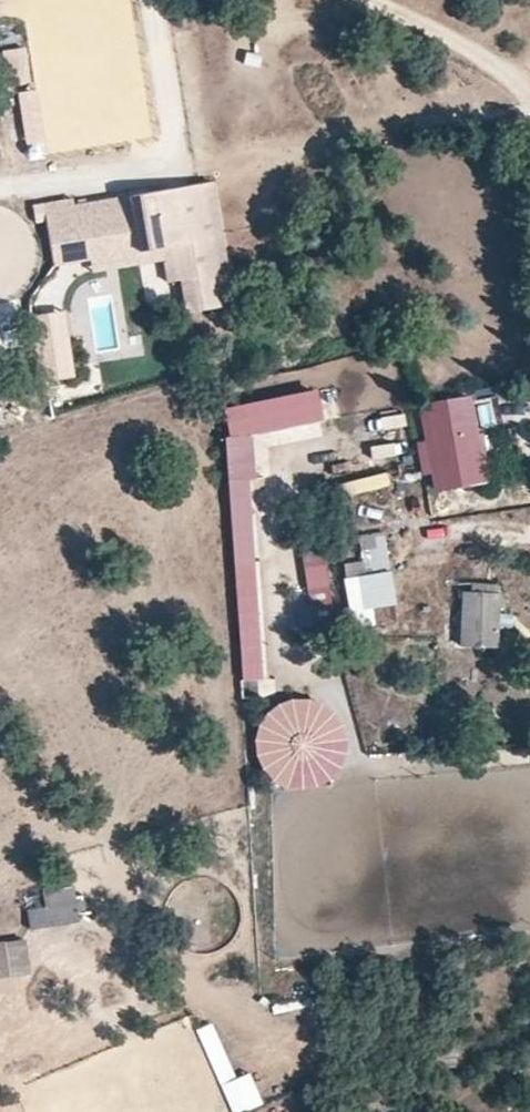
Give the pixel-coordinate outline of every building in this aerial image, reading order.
[(3,50),(5,86),(31,85),(29,49),(3,50)] [(178,275),(223,268),(208,179),(147,189),(154,232),(158,255),(162,278),(178,275)] [(154,232),(147,189),(40,206),(45,235),(81,229),(85,254),(134,246),(132,235),(154,232)] [(49,260),(85,254),(81,229),(45,235),(49,260)] [(87,267),(158,255),(154,232),(132,235),(134,246),(85,254),(87,267)] [(184,308),(228,301),(223,268),(178,275),(184,308)] [(24,312),(28,340),(61,335),(56,306),(24,312)] [(28,340),(34,377),(67,372),(61,335),(28,340)] [(316,394),(223,413),(229,442),(322,424),(316,394)] [(438,493),(481,483),(463,400),(419,410),(438,493)] [(481,483),(489,481),(479,435),(473,436),(465,400),(463,400),(481,483)] [(252,477),(228,478),(242,678),(266,677),(252,477)] [(390,477),(343,483),(345,497),(392,491),(390,477)] [(321,539),(300,542),(312,633),(337,629),(331,584),(348,582),(353,619),(398,613),(386,525),(352,529),(353,540),(342,542),(343,551),(323,554),(321,539)] [(492,589),(456,589),(455,644),(492,644),(492,589)] [(269,701),(257,782),(341,794),(352,712),(269,701)] [(67,928),(65,894),(38,896),(39,914),(24,915),(25,930),(67,928)] [(0,948),(0,979),(20,978),(18,947),(0,948)] [(237,1080),(213,1025),(199,1031),(233,1111),(250,1111),(265,1105),(252,1074),(237,1080)]
